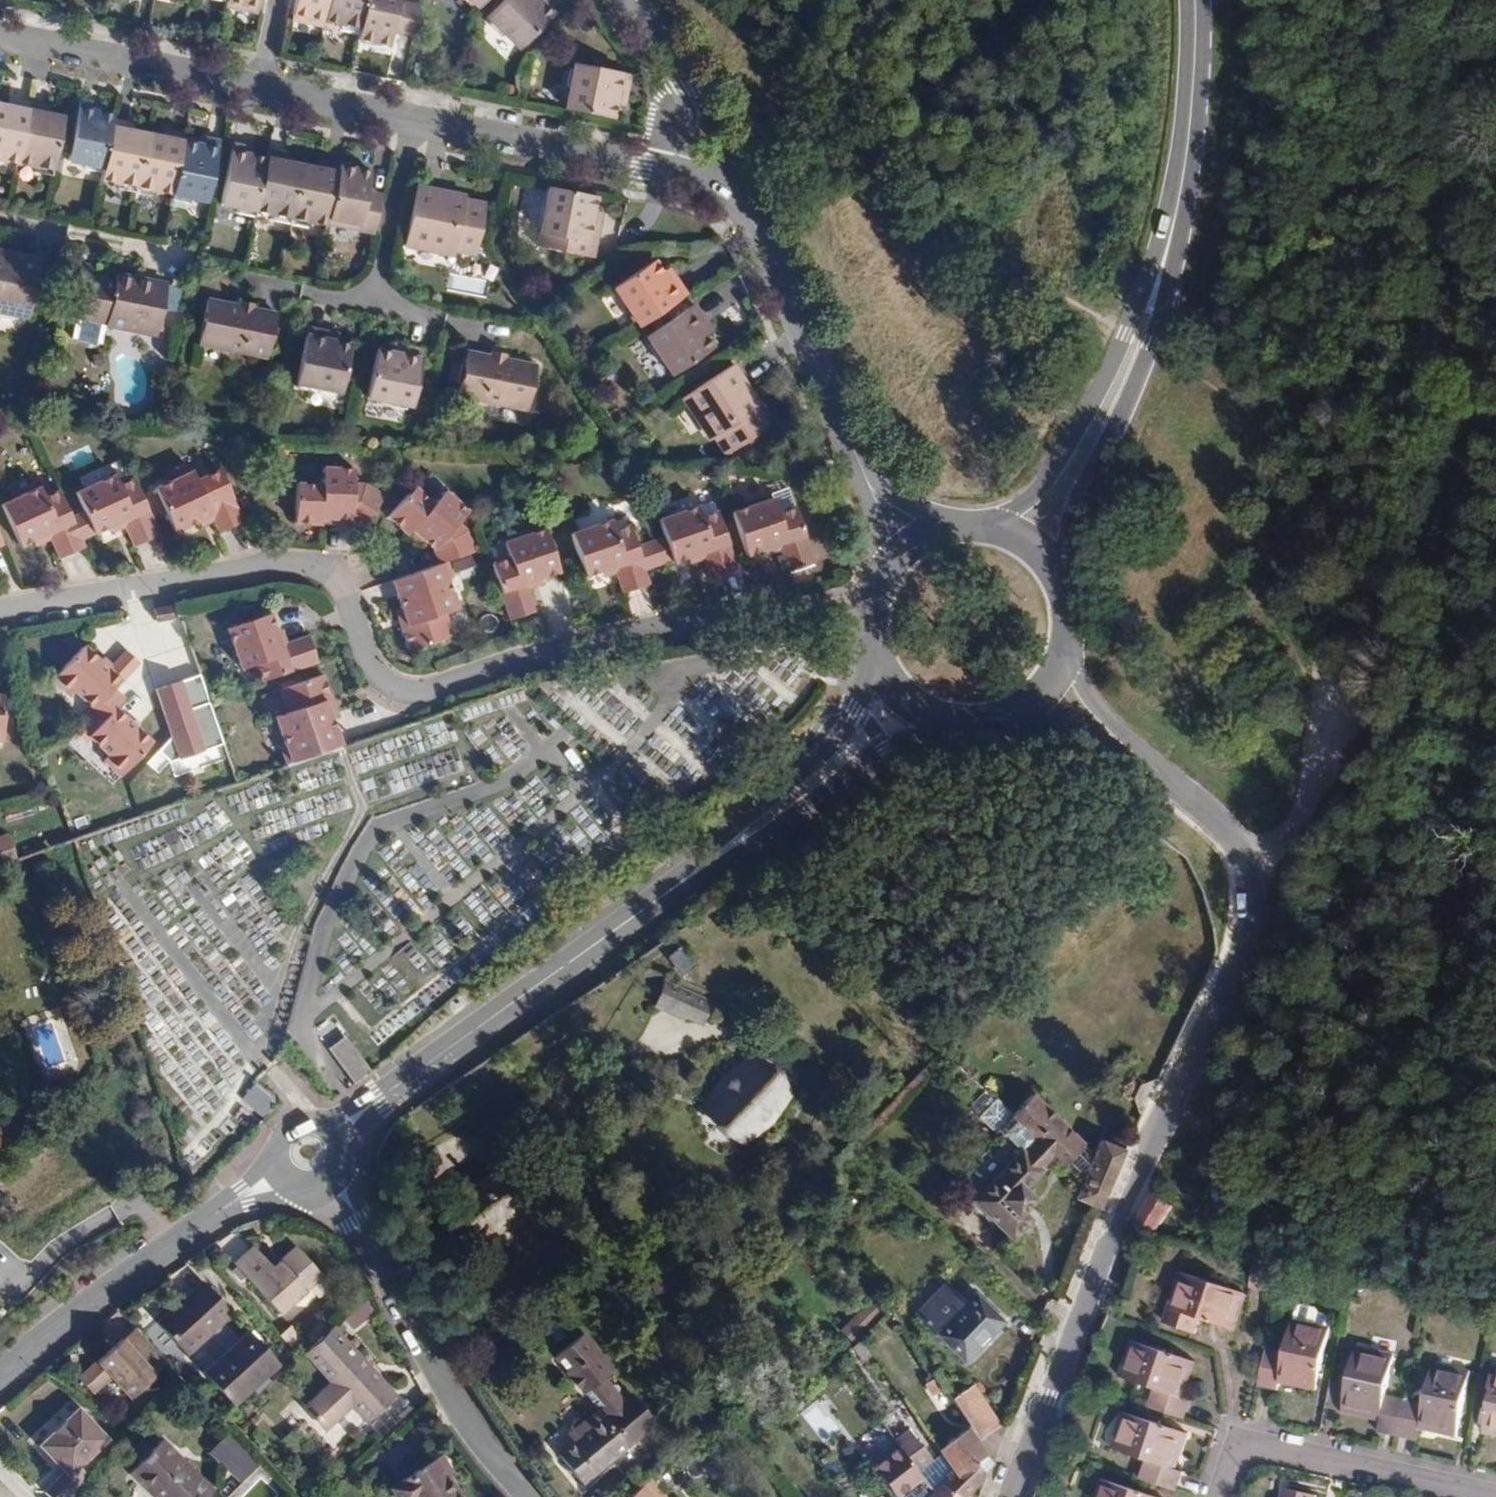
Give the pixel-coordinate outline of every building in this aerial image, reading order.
[(225,7),(257,13),(259,0),(226,0),(226,2),(225,7)] [(329,0),(295,0),(292,20),(323,27),(324,22),(329,0)] [(359,34),(366,0),(329,0),(324,22),(337,25),(341,30),(359,34)] [(398,6),(399,0),(366,0),(359,34),(358,39),(390,46),(392,36),(398,6)] [(479,9),(488,0),(470,0),(479,9)] [(488,18),(521,50),(556,15),(546,5),(551,0),(506,0),(488,18)] [(392,36),(398,38),(405,7),(398,6),(392,36)] [(405,7),(398,38),(414,41),(420,10),(405,7)] [(631,76),(576,65),(567,110),(615,120),(618,106),(625,107),(631,76)] [(18,163),(30,104),(8,99),(6,106),(0,104),(0,163),(4,161),(18,163)] [(85,169),(103,173),(113,121),(115,115),(101,112),(103,105),(80,101),(68,161),(81,163),(85,169)] [(30,104),(18,163),(31,166),(35,172),(53,175),(64,118),(50,115),(52,108),(30,104)] [(113,121),(103,173),(101,180),(114,183),(118,189),(136,192),(148,135),(134,132),(136,125),(113,121)] [(161,137),(148,135),(136,192),(152,196),(158,192),(173,195),(183,142),(185,135),(163,131),(161,137)] [(183,142),(173,195),(172,200),(189,203),(195,199),(208,202),(220,142),(198,138),(197,145),(183,142)] [(238,213),(255,216),(256,211),(266,159),(253,156),(254,149),(232,145),(220,204),(234,207),(238,213)] [(266,159),(256,211),(268,214),(273,220),(291,223),(302,166),(288,163),(290,156),(268,151),(266,159)] [(302,166),(291,223),(308,227),(313,223),(327,226),(328,224),(339,166),(317,162),(316,169),(302,166)] [(339,166),(328,224),(375,234),(380,208),(382,202),(366,199),(368,189),(371,172),(339,166)] [(468,197),(418,187),(406,246),(417,248),(423,244),(437,247),(441,253),(451,255),(456,251),(477,256),(487,206),(467,202),(468,197)] [(598,198),(551,188),(540,244),(587,253),(589,244),(597,246),(604,214),(596,212),(598,198)] [(383,192),(368,189),(366,199),(382,202),(383,192)] [(39,261),(0,253),(0,309),(13,312),(17,317),(28,320),(39,261)] [(640,327),(688,296),(670,269),(663,274),(655,262),(615,288),(640,327)] [(155,337),(166,286),(115,275),(114,282),(91,277),(93,269),(80,266),(72,303),(77,304),(74,315),(106,321),(105,327),(155,337)] [(239,299),(237,305),(254,309),(255,302),(239,299)] [(277,314),(254,309),(237,305),(209,300),(200,343),(269,358),(277,314)] [(696,307),(647,338),(673,376),(714,349),(706,337),(713,333),(696,307)] [(341,335),(309,328),(298,383),(343,392),(352,345),(339,343),(341,335)] [(414,407),(425,351),(393,345),(391,353),(377,350),(368,398),(414,407)] [(537,367),(516,363),(498,359),(469,353),(460,397),(528,411),(537,367)] [(498,359),(516,363),(517,357),(500,353),(498,359)] [(735,366),(684,400),(690,409),(697,410),(704,422),(704,430),(708,437),(716,438),(727,456),(770,428),(758,411),(762,408),(735,366)] [(290,522),(317,523),(318,517),(332,518),(349,519),(362,528),(380,500),(360,486),(349,486),(350,469),(320,467),(319,483),(292,482),(290,522)] [(172,531),(197,520),(209,514),(212,519),(217,532),(241,521),(218,470),(195,481),(190,471),(152,488),(172,531)] [(132,547),(158,536),(132,479),(117,486),(112,476),(74,492),(83,512),(93,534),(105,528),(120,522),(123,528),(132,547)] [(777,543),(780,549),(787,571),(811,563),(796,518),(795,513),(786,486),(769,492),(771,498),(730,512),(744,554),(764,548),(777,543)] [(434,548),(439,563),(444,561),(471,551),(464,529),(455,522),(465,509),(441,489),(430,502),(411,487),(387,516),(407,533),(411,528),(422,538),(434,548)] [(80,540),(70,517),(58,491),(44,497),(39,488),(1,505),(20,546),(32,541),(46,534),(49,540),(58,559),(83,547),(80,540)] [(701,553),(703,560),(710,579),(736,569),(717,511),(701,517),(698,507),(658,521),(664,538),(672,562),(686,558),(701,553)] [(70,517),(80,540),(93,534),(83,512),(70,517)] [(209,514),(197,520),(199,525),(212,519),(209,514)] [(643,572),(636,547),(628,526),(613,531),(609,520),(570,534),(584,577),(597,572),(613,567),(615,574),(622,593),(648,584),(643,572)] [(120,522),(105,528),(108,534),(123,528),(120,522)] [(419,542),(422,538),(411,528),(407,533),(419,542)] [(508,557),(490,563),(510,620),(534,611),(527,590),(525,583),(540,578),(558,572),(544,529),(503,543),(508,557)] [(35,547),(49,540),(46,534),(32,541),(35,547)] [(664,538),(649,543),(657,567),(672,562),(664,538)] [(636,547),(643,572),(657,567),(649,543),(636,547)] [(777,543),(764,548),(766,554),(780,549),(777,543)] [(701,553),(686,558),(688,565),(703,560),(701,553)] [(405,625),(400,627),(408,651),(450,636),(442,613),(455,608),(444,579),(449,577),(444,561),(439,563),(403,575),(397,577),(390,580),(400,609),(405,625)] [(613,567),(597,572),(600,579),(615,574),(613,567)] [(525,583),(527,590),(542,585),(540,578),(525,583)] [(165,607),(152,611),(154,620),(172,617),(171,610),(170,605),(165,607)] [(395,611),(400,627),(405,625),(400,609),(395,611)] [(254,663),(259,680),(316,661),(308,637),(287,644),(280,646),(276,634),(268,613),(227,627),(241,668),(254,663)] [(283,631),(276,634),(280,646),(287,644),(283,631)] [(71,688),(93,708),(103,718),(94,729),(89,734),(110,754),(105,760),(121,774),(152,740),(137,726),(127,717),(115,706),(123,696),(112,686),(144,651),(137,645),(132,640),(122,651),(110,664),(108,667),(107,668),(97,659),(82,644),(51,679),(60,687),(67,693),(71,688)] [(108,667),(110,664),(101,655),(97,659),(107,668),(108,667)] [(195,729),(177,677),(154,685),(172,737),(195,729)] [(338,748),(328,719),(323,703),(328,702),(319,677),(277,692),(284,715),(273,719),(283,749),(278,751),(283,767),(338,748)] [(323,703),(328,719),(333,718),(328,702),(323,703)] [(103,718),(93,708),(83,719),(94,729),(103,718)] [(127,717),(137,726),(139,723),(130,714),(127,717)] [(89,734),(94,729),(83,719),(73,730),(75,732),(84,740),(89,734)] [(15,859),(6,833),(0,835),(0,864),(15,859)] [(680,948),(667,958),(679,974),(693,964),(680,948)] [(90,984),(77,989),(82,1004),(96,999),(90,984)] [(708,1004),(666,984),(655,1007),(681,1019),(685,1011),(701,1019),(708,1004)] [(342,1068),(357,1058),(343,1037),(327,1047),(342,1068)] [(352,1082),(367,1072),(357,1058),(342,1068),(352,1082)] [(713,1096),(710,1106),(741,1137),(752,1134),(780,1105),(784,1093),(752,1063),(743,1066),(713,1096)] [(252,1082),(239,1100),(263,1118),(277,1100),(252,1082)] [(1029,1097),(1012,1115),(1035,1137),(1053,1153),(1064,1162),(1080,1144),(1029,1097)] [(1053,1153),(1035,1137),(1022,1152),(1019,1149),(971,1202),(1011,1239),(1030,1218),(1022,1212),(1033,1199),(1023,1191),(1042,1171),(1039,1169),(1053,1153)] [(1101,1141),(1076,1200),(1096,1209),(1099,1210),(1124,1151),(1101,1141)] [(505,1170),(453,1208),(474,1237),(527,1199),(505,1170)] [(1176,1187),(1156,1177),(1150,1198),(1141,1230),(1163,1235),(1176,1187)] [(251,1246),(232,1263),(279,1315),(322,1277),(295,1246),(271,1267),(251,1246)] [(1183,1274),(1176,1294),(1179,1295),(1186,1275),(1183,1274)] [(1243,1294),(1186,1275),(1179,1295),(1176,1294),(1165,1324),(1196,1335),(1202,1319),(1231,1329),(1243,1294)] [(160,1327),(206,1286),(202,1281),(156,1323),(160,1327)] [(945,1285),(916,1316),(963,1363),(1002,1323),(974,1296),(966,1305),(945,1285)] [(232,1315),(206,1286),(160,1327),(186,1356),(206,1339),(214,1347),(215,1346),(222,1353),(227,1359),(206,1377),(232,1406),(277,1365),(252,1336),(235,1351),(231,1346),(224,1338),(225,1337),(217,1328),(232,1315)] [(360,1299),(339,1318),(350,1330),(372,1311),(360,1299)] [(1330,1327),(1314,1324),(1313,1328),(1293,1324),(1287,1353),(1267,1349),(1258,1388),(1279,1392),(1281,1382),(1317,1389),(1330,1327)] [(331,1328),(304,1353),(332,1384),(306,1407),(325,1428),(351,1403),(367,1422),(395,1396),(331,1328)] [(162,1361),(133,1329),(121,1341),(119,1340),(78,1380),(93,1394),(110,1377),(129,1396),(152,1375),(150,1373),(162,1361)] [(235,1351),(252,1336),(247,1331),(231,1346),(235,1351)] [(555,1357),(597,1411),(627,1447),(655,1425),(631,1397),(624,1402),(617,1395),(618,1391),(618,1389),(617,1387),(616,1386),(613,1385),(610,1387),(604,1379),(612,1373),(582,1336),(555,1357)] [(858,1338),(848,1348),(859,1362),(869,1354),(858,1338)] [(1134,1341),(1128,1359),(1132,1360),(1125,1380),(1154,1390),(1148,1408),(1183,1420),(1190,1402),(1180,1399),(1193,1362),(1134,1341)] [(1342,1411),(1359,1414),(1359,1411),(1380,1415),(1380,1419),(1377,1434),(1396,1437),(1416,1441),(1419,1427),(1455,1435),(1468,1372),(1453,1369),(1452,1373),(1431,1369),(1424,1405),(1403,1400),(1384,1396),(1392,1357),(1355,1350),(1342,1411)] [(227,1359),(222,1353),(201,1372),(206,1377),(227,1359)] [(1121,1378),(1125,1380),(1132,1360),(1128,1359),(1121,1378)] [(1494,1372),(1481,1433),(1495,1436),(1495,1372),(1494,1372)] [(935,1377),(933,1378),(923,1385),(929,1396),(942,1387),(935,1377)] [(973,1386),(951,1401),(968,1427),(970,1430),(976,1440),(999,1425),(973,1386)] [(817,1399),(799,1413),(822,1443),(840,1429),(817,1399)] [(87,1476),(79,1467),(107,1439),(77,1409),(39,1447),(66,1473),(45,1494),(49,1496),(67,1496),(87,1476)] [(582,1485),(627,1447),(597,1411),(580,1425),(585,1432),(576,1440),(557,1455),(582,1485)] [(1125,1414),(1119,1431),(1123,1433),(1117,1451),(1146,1461),(1140,1479),(1176,1492),(1182,1474),(1172,1470),(1184,1434),(1125,1414)] [(585,1432),(580,1425),(570,1432),(576,1440),(585,1432)] [(937,1450),(951,1470),(967,1494),(977,1484),(985,1476),(984,1474),(993,1465),(989,1460),(976,1440),(970,1430),(968,1427),(937,1450)] [(892,1439),(904,1454),(922,1479),(927,1475),(922,1470),(932,1462),(921,1446),(919,1448),(905,1430),(892,1439)] [(258,1464),(228,1431),(208,1451),(241,1482),(258,1464)] [(1123,1433),(1119,1431),(1113,1450),(1117,1451),(1123,1433)] [(128,1472),(153,1496),(208,1496),(213,1492),(161,1439),(149,1451),(140,1443),(131,1451),(140,1460),(128,1472)] [(922,1479),(904,1454),(881,1471),(895,1489),(909,1478),(915,1485),(922,1479)] [(442,1456),(436,1459),(448,1478),(454,1475),(442,1456)] [(448,1478),(436,1459),(390,1488),(396,1496),(460,1496),(448,1478)] [(966,1495),(967,1494),(951,1470),(945,1476),(946,1479),(931,1493),(927,1496),(968,1496),(966,1495)] [(1097,1496),(1098,1496),(1151,1496),(1103,1480),(1097,1496)] [(639,1485),(624,1496),(649,1496),(639,1485)]
